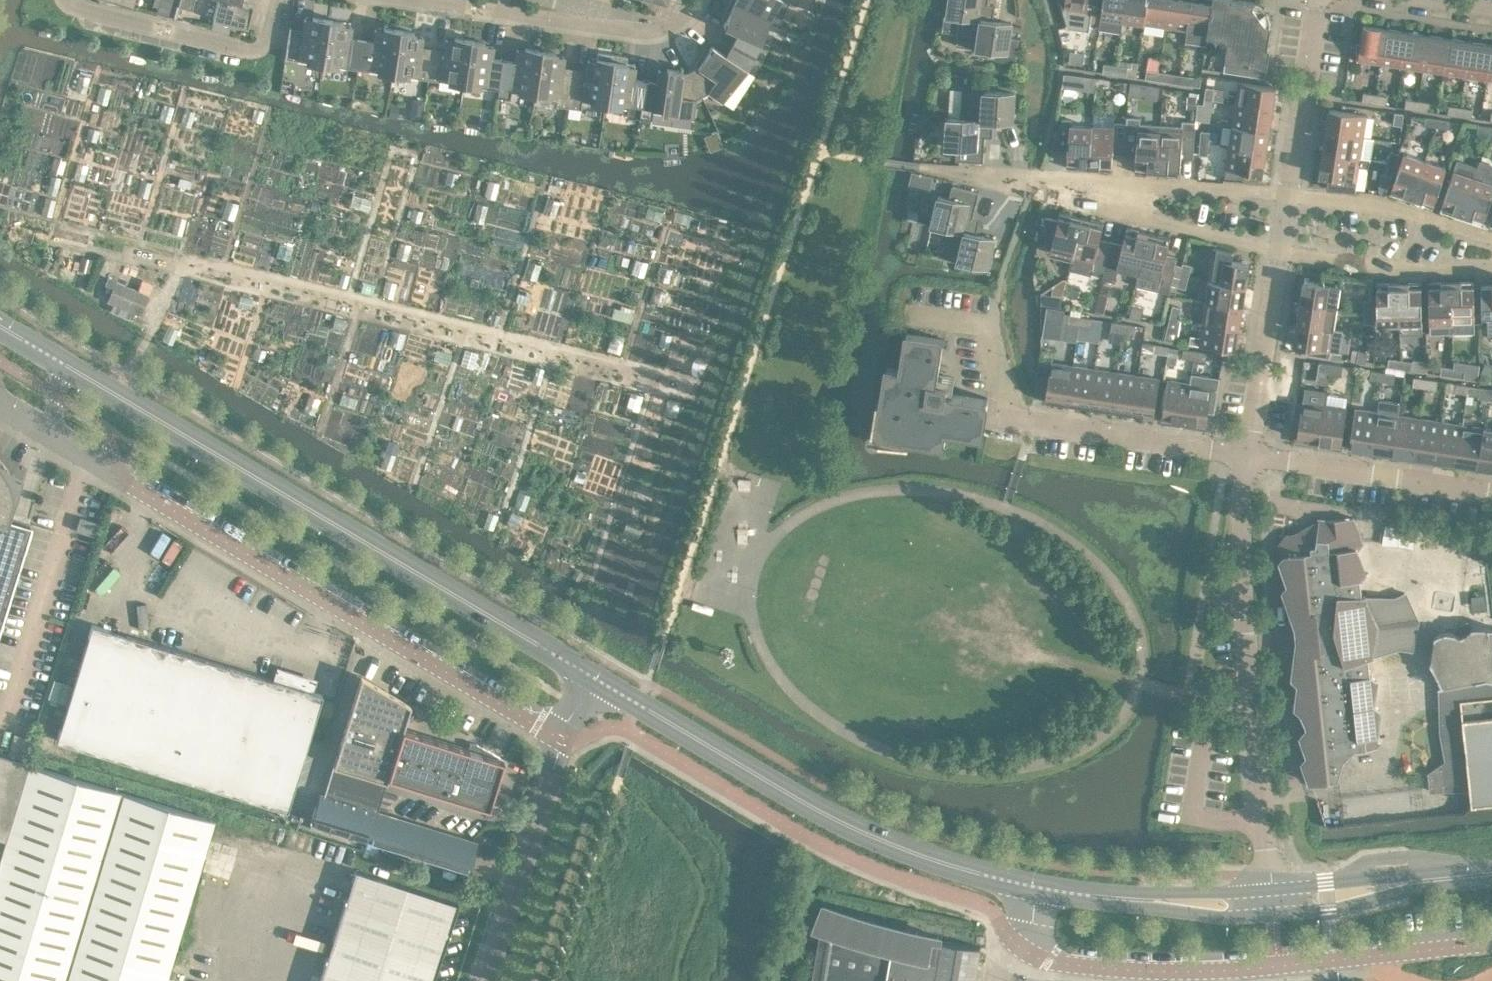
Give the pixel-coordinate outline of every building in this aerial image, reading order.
[(156,14),(166,17),(171,0),(160,0),(156,14)] [(192,8),(194,0),(179,0),(178,5),(192,8)] [(248,25),(247,25),(252,4),(240,1),(240,0),(217,0),(212,18),(213,18),(211,27),(227,31),(229,22),(247,26),(248,25)] [(770,18),(729,0),(728,0),(729,0),(723,18),(725,18),(723,24),(742,33),(736,45),(762,59),(769,44),(760,40),(770,18)] [(770,18),(778,0),(729,0),(770,18)] [(947,14),(960,16),(960,15),(965,16),(965,15),(993,20),(995,7),(993,7),(993,8),(987,7),(988,0),(949,0),(947,14)] [(1068,27),(1089,30),(1092,11),(1096,12),(1098,0),(1060,0),(1068,27)] [(1123,19),(1126,0),(1103,0),(1099,28),(1121,31),(1123,19)] [(1123,19),(1144,23),(1147,0),(1126,0),(1123,19)] [(1144,23),(1165,26),(1169,0),(1147,0),(1144,23)] [(1187,29),(1191,0),(1169,0),(1165,26),(1187,29)] [(1207,34),(1208,35),(1213,0),(1191,0),(1187,29),(1185,41),(1206,44),(1207,34)] [(1208,35),(1226,37),(1228,41),(1225,59),(1224,71),(1265,78),(1267,65),(1270,46),(1268,46),(1271,25),(1267,24),(1253,5),(1254,1),(1246,0),(1213,0),(1208,35)] [(955,44),(995,50),(1007,51),(1012,22),(999,20),(998,22),(992,22),(993,20),(965,15),(965,16),(960,15),(960,16),(955,44)] [(288,32),(284,58),(321,63),(327,19),(312,16),(312,19),(304,17),(301,34),(288,32)] [(327,19),(321,63),(356,68),(360,43),(348,41),(350,24),(342,23),(342,21),(327,19)] [(1380,62),(1385,28),(1363,24),(1359,51),(1358,59),(1380,62)] [(360,43),(356,68),(392,73),(398,29),(383,27),(383,29),(374,28),(372,45),(360,43)] [(1380,62),(1401,66),(1406,31),(1385,28),(1380,62)] [(392,73),(427,78),(431,53),(419,51),(421,34),(413,33),(413,31),(398,29),(392,73)] [(1422,69),(1428,34),(1406,31),(1401,66),(1422,69)] [(1422,69),(1445,72),(1449,37),(1428,34),(1422,69)] [(431,53),(427,78),(463,83),(469,39),(454,37),(454,39),(445,38),(443,55),(431,53)] [(1470,41),(1449,37),(1445,72),(1465,75),(1470,41)] [(484,41),(469,39),(463,83),(498,89),(502,63),(489,62),(492,45),(484,43),(484,41)] [(1470,41),(1465,75),(1487,79),(1487,76),(1491,44),(1470,41)] [(694,62),(693,63),(697,66),(689,70),(700,96),(708,92),(722,101),(744,68),(752,74),(761,60),(762,60),(762,59),(736,45),(729,57),(711,45),(708,50),(705,48),(694,63),(694,62)] [(497,96),(509,98),(510,90),(533,94),(540,49),(525,47),(524,49),(516,48),(514,65),(502,63),(498,89),(497,96)] [(557,97),(556,104),(568,106),(572,73),(560,72),(563,55),(555,54),(555,51),(540,49),(533,94),(557,97)] [(1350,50),(1349,58),(1358,59),(1359,51),(1350,50)] [(581,100),(604,104),(611,53),(597,51),(595,59),(587,58),(585,75),(572,73),(568,106),(580,108),(581,100)] [(634,63),(626,61),(626,55),(611,53),(604,104),(627,107),(626,116),(638,117),(639,117),(638,116),(643,84),(631,82),(634,63)] [(1114,73),(1116,65),(1104,63),(1103,71),(1114,73)] [(1116,65),(1114,73),(1126,75),(1127,67),(1116,65)] [(693,99),(700,96),(689,70),(682,74),(682,70),(666,67),(666,70),(658,68),(655,85),(643,84),(638,116),(639,117),(651,118),(652,111),(691,116),(693,99)] [(1157,80),(1158,71),(1147,69),(1145,78),(1157,80)] [(1158,71),(1157,80),(1179,83),(1180,74),(1158,71)] [(1062,86),(1075,88),(1077,75),(1064,73),(1062,86)] [(1180,74),(1179,83),(1200,86),(1201,77),(1180,74)] [(1235,103),(1272,109),(1276,87),(1239,81),(1235,103)] [(1206,87),(1204,98),(1213,100),(1214,88),(1206,87)] [(962,88),(960,117),(966,118),(993,120),(993,118),(999,119),(999,121),(1012,122),(1014,92),(1002,91),(962,88)] [(1374,102),(1375,94),(1363,92),(1362,100),(1374,102)] [(1375,94),(1374,102),(1386,104),(1387,95),(1375,94)] [(1196,97),(1187,96),(1187,108),(1196,109),(1196,97)] [(1213,100),(1204,98),(1203,103),(1198,103),(1195,119),(1209,121),(1213,100)] [(1417,109),(1418,100),(1406,98),(1405,107),(1417,109)] [(1418,100),(1417,109),(1428,111),(1430,102),(1418,100)] [(1235,103),(1232,125),(1269,130),(1272,109),(1235,103)] [(397,105),(389,104),(387,115),(395,116),(397,105)] [(1459,115),(1461,107),(1449,105),(1447,113),(1459,115)] [(1461,107),(1459,115),(1471,117),(1472,108),(1461,107)] [(1329,109),(1326,131),(1363,136),(1366,115),(1329,109)] [(1402,125),(1403,113),(1394,112),(1393,124),(1402,125)] [(1126,122),(1124,154),(1136,154),(1135,171),(1157,173),(1160,125),(1140,123),(1141,116),(1127,115),(1126,122)] [(947,116),(945,146),(956,147),(955,159),(983,161),(985,131),(991,132),(991,133),(992,133),(993,120),(966,118),(960,117),(947,116)] [(1436,126),(1437,118),(1426,117),(1424,124),(1436,126)] [(1089,169),(1092,126),(1071,125),(1071,119),(1062,118),(1051,149),(1068,149),(1066,167),(1089,169)] [(1437,118),(1436,126),(1448,128),(1449,120),(1437,118)] [(1182,120),(1182,126),(1160,125),(1157,173),(1180,175),(1181,158),(1193,158),(1195,121),(1182,120)] [(1113,153),(1124,154),(1126,122),(1114,121),(1113,128),(1092,126),(1089,169),(1112,170),(1113,153)] [(1488,134),(1490,126),(1478,124),(1477,133),(1488,134)] [(1229,146),(1266,151),(1269,130),(1232,125),(1229,146)] [(1200,142),(1209,143),(1209,131),(1201,130),(1200,142)] [(1323,147),(1323,152),(1370,159),(1373,138),(1363,136),(1326,131),(1323,147)] [(1209,143),(1200,142),(1199,154),(1208,155),(1209,143)] [(1266,151),(1229,146),(1224,179),(1244,181),(1245,171),(1263,174),(1266,151)] [(1387,162),(1395,164),(1399,153),(1391,150),(1387,162)] [(1369,166),(1370,159),(1323,152),(1319,175),(1328,176),(1326,187),(1355,190),(1359,165),(1369,166)] [(1390,193),(1411,200),(1424,160),(1403,153),(1390,193)] [(1424,160),(1411,200),(1432,208),(1446,167),(1424,160)] [(1395,164),(1387,162),(1383,173),(1391,176),(1395,164)] [(1440,210),(1460,217),(1474,177),(1453,170),(1440,210)] [(1460,217),(1482,224),(1491,193),(1491,183),(1474,177),(1460,217)] [(931,224),(943,227),(944,226),(949,228),(949,227),(976,233),(979,221),(978,220),(978,222),(972,220),(979,191),(952,185),(949,197),(938,194),(931,224)] [(907,218),(916,221),(918,216),(914,210),(909,208),(907,218)] [(1044,217),(1047,243),(1052,244),(1050,252),(1072,257),(1082,216),(1060,211),(1058,220),(1044,217)] [(1092,269),(1104,271),(1111,241),(1100,238),(1104,221),(1082,216),(1072,257),(1069,269),(1091,275),(1092,269)] [(976,264),(988,266),(995,238),(982,235),(981,237),(976,235),(976,233),(949,227),(949,228),(944,226),(943,227),(937,255),(976,264)] [(1115,282),(1116,274),(1118,269),(1138,274),(1149,232),(1126,227),(1122,243),(1111,241),(1104,271),(1102,278),(1115,282)] [(1170,287),(1177,257),(1166,254),(1170,237),(1149,232),(1138,274),(1136,286),(1169,294),(1170,287)] [(1213,248),(1209,279),(1245,285),(1248,263),(1231,260),(1233,251),(1213,246),(1212,248),(1213,248)] [(81,256),(77,269),(90,272),(94,259),(81,256)] [(51,263),(43,258),(39,266),(47,270),(51,263)] [(1180,274),(1188,276),(1191,265),(1183,263),(1180,274)] [(1300,301),(1338,307),(1342,277),(1343,277),(1343,276),(1322,271),(1320,282),(1303,279),(1300,301)] [(1188,276),(1180,274),(1177,286),(1185,288),(1188,276)] [(1209,279),(1206,301),(1242,306),(1245,285),(1209,279)] [(107,299),(141,314),(150,295),(115,280),(107,299)] [(1473,280),(1451,281),(1452,331),(1475,331),(1473,285),(1473,280)] [(1398,282),(1399,324),(1422,323),(1421,295),(1421,281),(1398,282)] [(1452,331),(1451,281),(1428,281),(1429,290),(1429,332),(1452,331)] [(1377,325),(1399,324),(1398,282),(1376,283),(1377,325)] [(1491,336),(1491,284),(1481,285),(1482,333),(1487,333),(1487,337),(1491,336)] [(1041,303),(1048,304),(1060,306),(1062,295),(1041,292),(1041,303)] [(1098,295),(1094,311),(1103,313),(1107,297),(1098,295)] [(1364,311),(1373,311),(1372,299),(1364,299),(1364,311)] [(1206,301),(1203,322),(1239,328),(1242,306),(1206,301)] [(1300,301),(1297,323),(1334,329),(1338,307),(1300,301)] [(1065,307),(1060,306),(1048,304),(1046,304),(1042,334),(1060,336),(1065,307)] [(1169,316),(1178,319),(1181,307),(1172,305),(1169,316)] [(1364,323),(1373,323),(1373,311),(1364,311),(1364,323)] [(1079,325),(1081,316),(1069,314),(1067,323),(1079,325)] [(1081,316),(1079,325),(1091,326),(1092,318),(1081,316)] [(1178,319),(1169,316),(1167,328),(1175,330),(1178,319)] [(1111,321),(1110,329),(1122,331),(1123,322),(1111,321)] [(1134,333),(1135,324),(1123,322),(1122,331),(1134,333)] [(1189,342),(1199,344),(1236,350),(1239,328),(1203,322),(1200,337),(1190,335),(1189,342)] [(1067,323),(1065,339),(1077,340),(1079,325),(1067,323)] [(1305,346),(1304,352),(1330,356),(1331,350),(1340,352),(1343,330),(1334,329),(1297,323),(1293,345),(1305,346)] [(946,430),(982,436),(988,399),(946,393),(948,384),(947,384),(948,377),(938,375),(943,339),(907,334),(902,368),(887,366),(885,383),(883,383),(880,401),(877,401),(873,430),(880,440),(908,444),(909,439),(944,444),(946,430)] [(1153,352),(1154,344),(1142,342),(1141,351),(1153,352)] [(1193,359),(1194,350),(1183,348),(1181,357),(1193,359)] [(1358,349),(1356,361),(1365,363),(1367,351),(1358,349)] [(1194,350),(1193,359),(1205,361),(1206,352),(1194,350)] [(1399,367),(1400,359),(1388,358),(1387,366),(1399,367)] [(1426,361),(1413,359),(1412,361),(1400,359),(1399,367),(1427,371),(1426,361)] [(1045,399),(1067,402),(1073,365),(1051,361),(1045,399)] [(1329,372),(1330,364),(1318,362),(1317,371),(1329,372)] [(1330,364),(1329,372),(1341,374),(1342,365),(1330,364)] [(1491,375),(1491,369),(1491,367),(1484,364),(1480,375),(1490,379),(1491,375)] [(1089,405),(1094,368),(1073,365),(1067,402),(1089,405)] [(1451,375),(1453,367),(1441,366),(1440,374),(1451,375)] [(1453,367),(1451,375),(1464,377),(1465,369),(1453,367)] [(1089,405),(1110,408),(1116,371),(1094,368),(1089,405)] [(1381,380),(1383,371),(1371,370),(1369,378),(1381,380)] [(1131,412),(1137,375),(1116,371),(1110,408),(1131,412)] [(1383,371),(1381,380),(1393,382),(1394,373),(1383,371)] [(1194,426),(1205,428),(1208,411),(1214,412),(1219,377),(1191,373),(1189,383),(1184,420),(1195,421),(1194,426)] [(1160,378),(1137,375),(1131,412),(1154,415),(1160,378)] [(1424,387),(1425,378),(1413,376),(1412,385),(1424,387)] [(1425,378),(1424,387),(1436,388),(1437,380),(1425,378)] [(1184,420),(1189,383),(1167,379),(1161,421),(1172,423),(1173,418),(1184,420)] [(1468,384),(1456,383),(1455,391),(1467,393),(1468,384)] [(1480,386),(1468,384),(1467,393),(1478,395),(1480,386)] [(438,398),(426,394),(422,406),(433,410),(438,398)] [(1392,451),(1398,414),(1400,403),(1378,399),(1376,411),(1371,448),(1392,451)] [(1324,403),(1302,400),(1302,402),(1297,435),(1296,442),(1307,443),(1308,439),(1319,440),(1324,403)] [(1292,431),(1292,435),(1297,435),(1302,402),(1297,402),(1292,431)] [(1347,406),(1324,403),(1319,440),(1330,442),(1329,447),(1340,448),(1347,406)] [(1361,447),(1371,448),(1376,411),(1355,408),(1348,450),(1360,451),(1361,447)] [(1419,418),(1398,414),(1392,451),(1414,455),(1419,418)] [(1419,418),(1414,455),(1435,458),(1441,421),(1419,418)] [(1456,461),(1462,424),(1441,421),(1435,458),(1456,461)] [(1478,465),(1483,427),(1462,424),(1456,461),(1475,464),(1478,465)] [(1483,427),(1478,465),(1475,464),(1474,469),(1488,471),(1489,466),(1491,467),(1491,429),(1483,427)] [(30,526),(26,525),(11,521),(6,519),(10,506),(11,503),(12,499),(12,496),(13,492),(13,489),(12,485),(11,482),(10,478),(9,475),(7,472),(6,469),(3,466),(1,463),(0,462),(0,623),(30,526)] [(75,530),(94,536),(98,523),(79,517),(75,530)] [(1356,548),(1361,541),(1352,518),(1328,520),(1319,519),(1318,521),(1318,532),(1301,541),(1295,534),(1286,536),(1280,545),(1285,556),(1280,561),(1289,584),(1283,591),(1297,625),(1298,633),(1298,641),(1293,677),(1299,682),(1298,707),(1304,711),(1308,725),(1308,728),(1301,736),(1308,755),(1303,761),(1311,782),(1336,779),(1343,759),(1354,748),(1376,746),(1375,738),(1379,708),(1376,680),(1370,674),(1367,657),(1400,648),(1410,650),(1417,621),(1404,593),(1395,597),(1361,595),(1360,577),(1364,571),(1356,548)] [(1415,546),(1418,527),(1394,523),(1385,522),(1382,542),(1415,546)] [(1484,550),(1484,546),(1474,547),(1475,558),(1485,557),(1484,550)] [(1441,620),(1433,625),(1429,647),(1440,675),(1476,667),(1491,668),(1491,616),(1469,615),(1458,622),(1441,620)] [(286,810),(321,694),(91,624),(56,740),(286,810)] [(314,687),(318,675),(280,664),(277,676),(314,687)] [(503,767),(479,751),(478,750),(471,749),(469,755),(405,729),(414,706),(360,673),(322,795),(319,794),(311,820),(368,838),(376,812),(386,777),(485,814),(503,767)] [(1444,748),(1447,762),(1430,774),(1431,790),(1470,787),(1471,804),(1491,802),(1491,679),(1485,678),(1440,686),(1441,732),(1444,748)] [(213,819),(0,755),(0,838),(6,840),(0,859),(0,980),(164,980),(213,819)] [(476,842),(376,812),(368,838),(468,868),(476,842)] [(458,903),(355,869),(318,980),(432,980),(458,903)] [(980,944),(938,937),(940,927),(908,921),(893,917),(870,910),(849,904),(827,896),(817,925),(821,926),(811,980),(974,980),(980,944)] [(803,927),(801,936),(813,938),(814,929),(803,927)]
